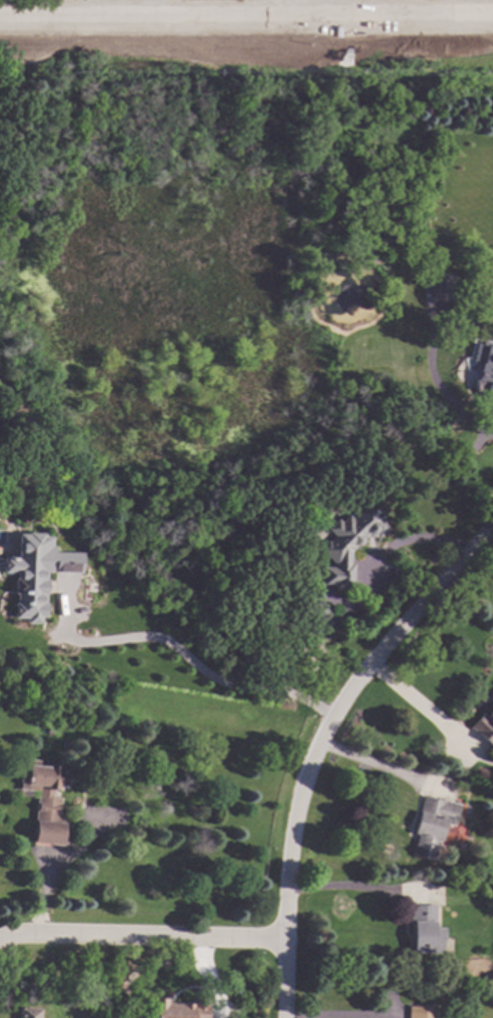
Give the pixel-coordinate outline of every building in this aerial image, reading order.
[(476,309),(474,318),(459,315),(460,306),(476,309)] [(491,345),(492,345),(492,422),(486,424),(480,398),(481,392),(473,391),(470,378),(479,376),(481,366),(470,364),(474,343),(480,344),(480,341),(492,343),(491,345)] [(373,511),(376,509),(381,508),(384,512),(384,516),(381,519),(382,520),(381,521),(388,528),(386,530),(387,531),(380,538),(379,537),(377,539),(374,536),(373,538),(366,538),(365,537),(362,540),(360,545),(357,546),(354,546),(349,551),(349,563),(353,563),(353,590),(348,589),(348,591),(333,590),(333,585),(322,585),(322,567),(334,568),(334,565),(319,550),(319,548),(326,541),(327,542),(332,537),(325,529),(335,519),(338,522),(346,515),(350,519),(365,503),(373,511)] [(79,575),(51,574),(51,572),(44,572),(43,580),(45,581),(45,594),(43,594),(43,604),(45,604),(45,617),(38,617),(38,624),(25,624),(25,620),(11,619),(12,603),(14,603),(14,595),(12,595),(12,579),(15,579),(15,574),(0,574),(0,558),(15,558),(16,535),(25,535),(26,534),(40,534),(40,538),(48,538),(48,547),(51,547),(51,553),(79,554),(79,575)] [(332,610),(322,625),(307,614),(317,600),(332,610)] [(483,717),(492,706),(492,746),(491,748),(466,726),(478,713),(483,717)] [(37,760),(36,764),(59,766),(58,772),(66,773),(65,787),(56,786),(55,788),(49,789),(51,798),(58,798),(57,818),(67,819),(66,845),(31,843),(34,791),(18,789),(21,758),(37,760)] [(459,803),(453,826),(445,824),(441,841),(438,840),(433,861),(411,856),(414,846),(412,845),(415,834),(412,834),(422,794),(459,803)] [(435,927),(444,927),(444,940),(442,940),(442,953),(410,953),(409,924),(407,925),(407,905),(434,905),(435,927)] [(206,1000),(205,1017),(151,1017),(152,998),(206,1000)] [(434,1005),(434,1017),(407,1017),(407,1005),(434,1005)] [(39,1009),(38,1017),(17,1017),(18,1007),(39,1009)]
